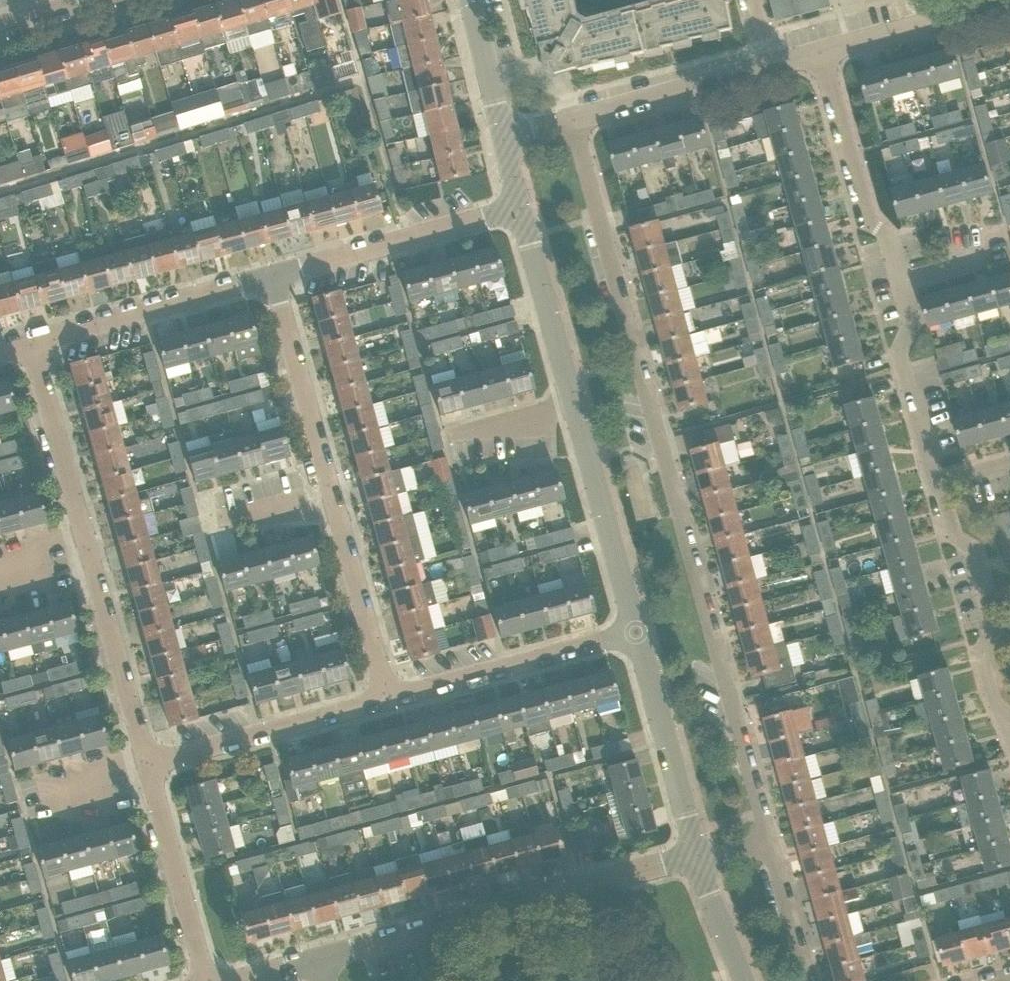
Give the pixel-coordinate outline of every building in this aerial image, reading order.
[(213,6),(225,43),(247,37),(236,0),(233,0),(213,6)] [(271,33),(261,0),(236,0),(247,37),(248,40),(271,33)] [(293,27),(285,0),(261,0),(271,33),(293,27)] [(293,27),(294,27),(293,25),(291,17),(303,13),(306,22),(297,24),(306,53),(324,47),(316,21),(311,5),(310,0),(285,0),(293,27)] [(311,5),(316,21),(339,14),(335,0),(310,0),(311,5)] [(347,11),(360,8),(361,7),(358,0),(344,0),(347,11)] [(385,2),(390,24),(428,15),(426,4),(428,2),(427,0),(391,0),(385,2)] [(530,8),(528,8),(533,24),(538,23),(539,30),(535,31),(539,46),(541,45),(543,55),(544,55),(547,69),(548,69),(555,72),(555,73),(568,70),(579,67),(579,70),(594,66),(593,61),(600,60),(601,64),(617,61),(617,59),(628,56),(646,53),(646,51),(657,48),(675,45),(675,44),(686,40),(704,37),(704,36),(715,32),(733,29),(728,4),(730,3),(730,0),(681,0),(668,4),(667,3),(652,7),(653,8),(639,12),(638,11),(623,15),(624,16),(610,20),(609,18),(584,25),(575,20),(570,0),(528,0),(530,8)] [(776,20),(831,5),(830,0),(770,0),(776,20)] [(213,6),(191,12),(203,50),(225,43),(213,6)] [(180,16),(168,19),(181,61),(204,54),(203,50),(191,12),(190,13),(189,10),(186,8),(180,10),(179,13),(180,16)] [(360,8),(347,11),(353,33),(354,33),(362,31),(364,31),(366,30),(360,8)] [(428,15),(390,24),(396,47),(407,44),(434,38),(428,15)] [(168,19),(146,26),(154,52),(158,67),(181,61),(168,19)] [(142,56),(154,52),(146,26),(125,32),(131,56),(136,69),(145,67),(142,56)] [(117,35),(116,31),(112,30),(101,34),(102,39),(113,78),(116,86),(138,79),(136,69),(131,56),(125,32),(117,35)] [(354,33),(353,33),(360,56),(371,53),(364,31),(362,31),(354,33)] [(101,34),(78,40),(80,46),(87,72),(91,84),(94,92),(103,90),(101,82),(113,78),(102,39),(101,34)] [(401,69),(439,60),(434,38),(407,44),(396,47),(401,69)] [(80,46),(57,53),(68,91),(88,85),(91,84),(87,72),(80,46)] [(938,84),(962,77),(954,49),(930,55),(938,84)] [(57,53),(35,59),(47,98),(68,91),(57,53)] [(915,90),(938,84),(930,55),(907,62),(915,90)] [(28,61),(27,58),(23,57),(15,59),(12,63),(13,66),(12,66),(24,105),(47,98),(35,59),(28,61)] [(380,65),(372,67),(369,58),(361,60),(366,77),(376,75),(375,74),(382,72),(380,65)] [(976,73),(973,60),(973,59),(962,62),(966,76),(976,73)] [(439,60),(401,69),(407,92),(445,83),(439,60)] [(891,97),(915,90),(907,62),(884,68),(891,97)] [(332,72),(331,72),(329,63),(306,70),(312,89),(334,82),(332,72)] [(0,70),(0,107),(1,111),(24,105),(12,66),(0,70)] [(334,82),(351,76),(348,67),(332,72),(334,82)] [(868,103),(891,97),(884,68),(860,75),(868,103)] [(290,95),(312,89),(306,70),(284,77),(290,95)] [(979,81),(986,80),(984,71),(976,73),(966,76),(970,92),(971,92),(973,99),(982,97),(980,89),(981,89),(979,81)] [(259,78),(247,82),(244,72),(235,74),(237,85),(245,110),(267,103),(259,78)] [(376,75),(366,77),(368,85),(383,82),(381,74),(376,75)] [(267,103),(290,95),(284,77),(262,84),(260,77),(259,78),(267,103)] [(453,93),(451,85),(448,83),(445,84),(445,83),(407,92),(412,115),(424,112),(450,106),(448,97),(451,96),(453,93)] [(224,116),(245,110),(237,85),(236,85),(238,90),(229,92),(232,103),(221,107),(224,116)] [(221,107),(220,107),(216,94),(193,101),(200,123),(224,116),(221,107)] [(328,109),(342,105),(338,94),(325,98),(328,109)] [(384,98),(372,100),(379,123),(388,121),(391,120),(384,98)] [(177,131),(200,123),(193,101),(172,108),(173,111),(171,112),(177,131)] [(306,116),(320,112),(317,101),(302,105),(306,116)] [(772,135),(801,127),(794,104),(766,112),(772,135)] [(290,121),(306,116),(302,105),(287,110),(290,121)] [(978,121),(989,118),(986,105),(974,108),(978,121)] [(429,135),(456,129),(450,106),(424,112),(429,135)] [(950,126),(963,123),(960,111),(947,114),(950,126)] [(156,137),(177,131),(171,112),(150,118),(156,137)] [(934,130),(950,126),(947,114),(931,118),(934,130)] [(261,130),(275,126),(271,115),(258,119),(261,130)] [(132,145),(156,137),(150,118),(126,126),(132,145)] [(687,153),(711,146),(703,118),(680,124),(687,153)] [(984,145),(995,142),(989,118),(978,121),(984,145)] [(258,119),(244,124),(247,134),(261,130),(258,119)] [(384,141),(394,138),(388,121),(379,123),(378,123),(384,141)] [(914,123),(900,127),(903,138),(917,135),(914,123)] [(674,156),(687,153),(680,124),(656,130),(664,159),(667,170),(677,167),(674,156)] [(714,144),(728,140),(724,124),(709,128),(714,144)] [(111,152),(128,146),(122,126),(105,132),(109,142),(111,152)] [(779,158),(807,150),(801,127),(772,135),(779,158)] [(888,143),(903,138),(900,127),(884,131),(888,143)] [(954,142),(967,139),(964,127),(951,130),(954,142)] [(216,144),(231,139),(227,128),(213,133),(216,144)] [(459,129),(456,129),(429,135),(434,158),(461,151),(459,143),(462,142),(464,138),(462,131),(459,129)] [(641,165),(664,159),(656,130),(633,137),(641,165)] [(938,146),(954,142),(951,130),(935,135),(938,146)] [(201,148),(216,144),(213,133),(198,137),(201,148)] [(617,172),(641,165),(633,137),(609,143),(617,172)] [(907,155),(930,149),(927,137),(904,143),(907,155)] [(1009,162),(1009,156),(1005,139),(995,142),(984,145),(990,167),(1002,164),(1009,162)] [(94,157),(111,152),(109,142),(91,148),(94,157)] [(172,157),(186,153),(183,142),(169,146),(172,157)] [(891,159),(907,155),(904,143),(888,147),(891,159)] [(159,161),(172,157),(169,146),(156,151),(159,161)] [(66,165),(88,158),(85,147),(63,154),(63,156),(66,165)] [(391,168),(401,166),(396,147),(386,150),(391,168)] [(28,150),(15,154),(17,163),(18,166),(22,178),(44,170),(39,155),(32,157),(31,158),(28,150)] [(785,182),(813,174),(807,150),(779,158),(785,182)] [(440,181),(467,175),(461,151),(434,158),(440,181)] [(50,170),(66,165),(63,156),(47,161),(50,170)] [(127,172),(143,168),(139,156),(124,160),(127,172)] [(722,174),(734,170),(731,158),(719,161),(722,174)] [(113,177),(127,172),(124,160),(110,165),(113,177)] [(18,166),(17,163),(0,168),(0,185),(21,178),(18,166)] [(970,199),(993,193),(986,164),(962,171),(970,199)] [(994,182),(1006,179),(1002,164),(990,167),(994,182)] [(396,186),(405,184),(401,166),(391,168),(396,186)] [(102,169),(79,176),(82,187),(85,198),(109,191),(106,182),(102,169)] [(727,190),(739,186),(734,170),(722,174),(727,190)] [(946,206),(970,199),(962,171),(939,177),(946,206)] [(380,212),(375,192),(370,173),(354,177),(355,181),(348,183),(358,218),(380,212)] [(791,205),(820,197),(813,174),(785,182),(791,205)] [(79,176),(67,180),(70,190),(82,187),(79,176)] [(923,212),(946,206),(939,177),(915,183),(923,212)] [(335,224),(358,218),(348,183),(345,184),(348,193),(328,199),(335,224)] [(899,218),(923,212),(915,183),(892,190),(899,218)] [(37,200),(51,196),(47,185),(33,189),(37,200)] [(328,199),(327,199),(324,187),(302,192),(313,230),(335,224),(328,199)] [(23,205),(37,200),(33,189),(20,193),(23,205)] [(702,204),(715,201),(712,189),(699,193),(702,204)] [(290,236),(313,230),(302,192),(305,204),(283,210),(290,236)] [(678,211),(702,204),(699,193),(683,197),(682,194),(674,196),(678,211)] [(1001,198),(1004,211),(1009,209),(1009,195),(1001,198)] [(0,200),(0,220),(18,215),(15,207),(13,196),(5,199),(0,200)] [(655,218),(678,211),(674,196),(664,199),(665,202),(652,206),(655,218)] [(798,228),(826,220),(820,197),(791,205),(798,228)] [(734,221),(745,217),(742,204),(730,207),(734,221)] [(629,225),(655,218),(652,206),(626,213),(629,225)] [(728,213),(726,213),(724,206),(705,210),(708,219),(717,217),(720,229),(732,226),(728,213)] [(268,242),(290,236),(283,210),(260,216),(268,242)] [(245,249),(268,242),(260,216),(238,222),(245,249)] [(215,228),(214,229),(211,217),(189,222),(200,261),(222,255),(215,228)] [(745,217),(734,221),(738,236),(749,233),(761,230),(765,229),(762,219),(747,223),(745,217)] [(804,251),(833,244),(826,220),(798,228),(804,251)] [(638,251),(666,244),(660,221),(632,229),(638,251)] [(177,267),(200,261),(189,222),(167,228),(177,267)] [(222,255),(245,249),(238,222),(215,228),(222,255)] [(735,242),(736,241),(732,226),(720,229),(726,251),(736,248),(735,242)] [(155,273),(177,267),(167,228),(144,234),(155,273)] [(132,279),(155,273),(144,234),(122,240),(126,254),(125,254),(132,279)] [(644,274),(682,264),(676,242),(666,245),(666,244),(638,251),(644,274)] [(810,275),(839,267),(833,244),(804,251),(810,275)] [(479,283),(503,276),(495,248),(471,254),(479,283)] [(739,258),(737,249),(736,248),(726,251),(721,252),(723,262),(729,261),(732,274),(744,271),(740,258),(739,258)] [(747,267),(759,264),(756,250),(744,253),(747,267)] [(80,266),(79,266),(75,254),(54,259),(64,298),(87,292),(80,266)] [(110,285),(132,279),(125,254),(103,260),(110,285)] [(456,289),(479,283),(471,254),(448,260),(456,289)] [(42,304),(64,298),(54,259),(31,265),(42,304)] [(87,292),(110,285),(103,260),(80,266),(87,292)] [(432,295),(456,289),(448,260),(424,267),(432,295)] [(672,267),(682,264),(644,274),(650,297),(678,289),(672,267)] [(763,280),(762,278),(759,264),(747,267),(751,283),(763,280)] [(19,310),(42,304),(31,265),(34,277),(12,283),(19,310)] [(409,302),(432,295),(424,267),(401,273),(409,302)] [(817,298),(845,290),(839,267),(810,275),(817,298)] [(737,290),(748,287),(744,271),(732,274),(737,290)] [(10,283),(7,273),(0,275),(0,315),(19,310),(12,283),(10,283)] [(1009,304),(1009,274),(992,279),(999,307),(1009,304)] [(402,298),(398,284),(396,275),(388,276),(391,286),(387,287),(391,301),(402,298)] [(976,314),(999,307),(992,279),(968,285),(976,314)] [(952,320),(976,314),(968,285),(945,292),(952,320)] [(657,319),(684,312),(678,289),(650,297),(657,319)] [(823,321),(852,313),(845,290),(817,298),(823,321)] [(318,321),(345,314),(339,292),(312,299),(318,321)] [(929,327),(952,320),(945,292),(921,298),(929,327)] [(759,314),(771,310),(768,297),(755,300),(759,314)] [(395,317),(406,314),(402,298),(391,301),(395,317)] [(753,304),(741,307),(745,320),(756,317),(753,304)] [(511,305),(487,312),(490,322),(513,315),(511,305)] [(764,329),(776,326),(771,310),(759,314),(764,329)] [(466,328),(490,322),(487,312),(464,318),(466,328)] [(663,342),(690,335),(684,312),(657,319),(663,342)] [(829,344),(858,337),(852,313),(823,321),(829,344)] [(234,349),(258,343),(250,314),(226,321),(234,349)] [(324,344),(351,336),(345,314),(318,321),(324,344)] [(749,335),(761,332),(756,317),(745,320),(749,335)] [(464,318),(440,325),(443,335),(466,328),(464,318)] [(211,356),(234,349),(226,321),(203,327),(211,356)] [(491,328),(494,338),(518,331),(515,321),(491,328)] [(419,341),(443,335),(440,325),(417,331),(419,341)] [(187,362),(211,356),(203,327),(179,334),(187,362)] [(494,338),(491,328),(477,332),(480,341),(494,338)] [(403,346),(415,343),(411,329),(399,333),(403,346)] [(179,334),(156,340),(156,342),(164,368),(165,368),(187,362),(179,334)] [(669,365),(696,357),(690,335),(663,342),(669,365)] [(330,366),(357,359),(351,336),(324,344),(330,366)] [(459,337),(444,340),(447,350),(461,347),(459,337)] [(836,368),(864,360),(858,337),(829,344),(836,368)] [(1009,352),(1009,346),(1008,339),(984,346),(987,359),(1009,352)] [(434,354),(447,350),(444,340),(431,344),(434,354)] [(409,369),(421,366),(415,343),(403,346),(409,369)] [(772,360),(784,357),(780,343),(768,346),(772,360)] [(965,363),(963,353),(960,343),(941,348),(943,358),(938,360),(941,370),(965,363)] [(153,351),(152,352),(150,344),(132,349),(135,357),(142,355),(146,368),(157,365),(153,351)] [(756,365),(767,362),(764,348),(752,351),(756,365)] [(965,363),(978,359),(976,350),(963,353),(965,363)] [(525,361),(523,352),(500,359),(502,367),(510,395),(533,389),(526,361),(525,361)] [(1009,368),(1009,356),(997,360),(1000,371),(1009,368)] [(103,380),(97,359),(97,357),(70,365),(76,387),(103,380)] [(675,387),(703,380),(696,357),(669,365),(675,387)] [(780,389),(792,386),(784,357),(772,360),(780,389)] [(336,389),(363,382),(357,359),(330,366),(336,389)] [(760,380),(771,377),(767,362),(756,365),(760,380)] [(157,365),(146,368),(150,383),(151,383),(159,381),(161,380),(157,365)] [(968,379),(983,375),(980,365),(966,369),(968,379)] [(486,402),(510,395),(502,367),(479,373),(486,402)] [(945,385),(968,379),(966,369),(942,375),(945,385)] [(131,385),(143,381),(140,371),(128,374),(131,385)] [(463,408),(486,402),(479,373),(455,380),(463,408)] [(423,375),(411,378),(415,392),(427,389),(423,375)] [(245,390),(259,386),(257,376),(242,380),(245,390)] [(16,409),(8,380),(0,382),(0,413),(16,409)] [(109,402),(104,382),(103,380),(76,387),(83,410),(109,402)] [(231,393),(245,390),(242,380),(228,383),(231,393)] [(439,415),(463,408),(455,380),(432,386),(439,415)] [(681,410),(709,403),(703,380),(675,387),(681,410)] [(342,412),(369,404),(363,382),(336,389),(342,412)] [(262,401),(272,398),(268,386),(263,387),(264,390),(260,392),(259,390),(246,394),(250,405),(262,402),(262,401)] [(198,403),(215,399),(212,387),(195,391),(198,403)] [(427,389),(415,392),(419,406),(431,403),(427,389)] [(183,407),(198,403),(195,391),(180,394),(183,407)] [(226,412),(250,405),(246,394),(223,400),(226,412)] [(155,403),(144,406),(147,416),(157,413),(169,410),(165,396),(164,397),(156,399),(155,399),(154,400),(155,403)] [(850,429),(881,421),(874,398),(844,406),(850,429)] [(203,418),(226,412),(223,400),(199,407),(203,418)] [(89,432),(116,425),(109,402),(83,410),(89,432)] [(1009,434),(1009,403),(1001,406),(1009,434)] [(349,434),(376,427),(369,404),(342,412),(349,434)] [(985,441),(1009,434),(1001,406),(977,412),(985,441)] [(188,422),(203,418),(199,407),(185,411),(188,422)] [(779,409),(767,412),(769,421),(777,426),(784,424),(779,409)] [(162,428),(174,425),(169,410),(157,413),(158,414),(162,428)] [(962,447),(985,441),(977,412),(954,419),(962,447)] [(289,456),(281,427),(278,417),(254,423),(265,462),(289,456)] [(435,420),(424,424),(427,437),(438,434),(439,434),(435,420)] [(857,452),(887,444),(881,421),(850,429),(857,452)] [(242,469),(265,462),(254,423),(253,424),(256,434),(234,440),(242,469)] [(95,455),(122,448),(116,425),(89,432),(95,455)] [(708,447),(692,451),(699,473),(724,466),(741,462),(735,441),(731,426),(730,425),(724,427),(704,432),(708,447)] [(355,457),(382,449),(376,427),(349,434),(355,457)] [(794,445),(807,441),(804,428),(791,431),(794,445)] [(242,469),(234,440),(231,429),(207,435),(210,447),(218,475),(242,469)] [(431,451),(442,448),(438,434),(427,437),(431,451)] [(780,451),(792,448),(788,435),(777,438),(780,451)] [(15,439),(0,444),(3,455),(19,451),(15,439)] [(798,460),(811,457),(807,441),(794,445),(798,460)] [(170,459),(181,456),(177,443),(166,446),(170,459)] [(857,452),(847,455),(853,479),(863,476),(894,467),(887,444),(857,452)] [(195,482),(218,475),(210,447),(187,453),(195,482)] [(128,470),(126,461),(122,448),(95,455),(101,477),(128,470)] [(777,476),(798,471),(792,448),(780,451),(784,465),(776,473),(777,476)] [(361,479),(388,472),(382,449),(355,457),(361,479)] [(8,471),(22,467),(19,455),(5,459),(8,471)] [(175,474),(185,471),(181,456),(170,459),(175,474)] [(437,483),(451,479),(445,457),(431,461),(437,483)] [(8,471),(5,459),(0,461),(0,473),(8,471)] [(724,466),(699,473),(705,496),(731,489),(724,466)] [(870,499),(900,491),(894,467),(863,476),(870,499)] [(367,502),(404,492),(398,469),(388,472),(361,479),(367,502)] [(134,493),(131,482),(128,470),(101,477),(107,500),(134,493)] [(540,505),(563,499),(555,470),(532,476),(540,505)] [(792,497),(804,493),(798,471),(777,476),(778,478),(788,483),(792,497)] [(808,491),(820,488),(816,474),(804,477),(808,491)] [(516,511),(540,505),(532,476),(508,483),(516,511)] [(457,502),(455,493),(451,479),(437,483),(441,482),(447,504),(457,502)] [(493,518),(516,511),(508,483),(485,489),(493,518)] [(183,504),(194,501),(190,487),(179,490),(183,504)] [(812,506),(824,503),(820,488),(808,491),(812,506)] [(469,524),(493,518),(485,489),(461,496),(469,524)] [(731,489),(705,496),(711,519),(737,512),(731,491),(731,489)] [(876,522),(906,514),(900,491),(870,499),(876,522)] [(373,524),(410,514),(404,492),(367,502),(373,524)] [(24,528),(47,522),(39,493),(16,499),(24,528)] [(148,498),(137,501),(134,493),(107,500),(114,523),(141,515),(152,512),(148,498)] [(807,509),(808,509),(804,493),(792,497),(796,512),(798,512),(800,520),(810,517),(807,509)] [(0,504),(0,534),(24,528),(16,499),(0,504)] [(198,516),(197,514),(194,501),(183,504),(187,519),(198,516)] [(453,527),(463,524),(457,502),(447,504),(453,527)] [(717,541),(743,534),(737,512),(711,519),(717,541)] [(373,524),(379,547),(416,537),(417,537),(411,514),(410,514),(373,524)] [(883,545),(913,537),(906,514),(876,522),(883,545)] [(120,545),(147,538),(141,515),(114,523),(120,545)] [(820,538),(832,534),(828,520),(816,523),(820,538)] [(459,550),(469,547),(463,524),(453,527),(441,530),(444,541),(456,538),(459,550)] [(805,542),(816,539),(813,525),(801,527),(805,542)] [(574,540),(572,532),(571,527),(548,534),(551,546),(574,540)] [(194,549),(206,546),(202,533),(191,536),(194,549)] [(527,553),(551,546),(548,534),(524,540),(527,553)] [(723,564),(749,557),(743,534),(717,541),(723,564)] [(824,553),(836,550),(832,534),(820,538),(824,553)] [(295,572),(318,565),(310,537),(287,543),(295,572)] [(386,570),(422,560),(416,537),(379,547),(386,570)] [(889,569),(919,561),(913,537),(883,545),(889,569)] [(126,568),(154,560),(147,538),(120,545),(126,568)] [(811,565),(822,563),(816,539),(805,542),(808,557),(809,557),(811,565)] [(504,558),(518,555),(515,542),(500,546),(504,558)] [(271,578),(295,572),(287,543),(263,550),(271,578)] [(555,561),(578,555),(575,543),(552,549),(555,561)] [(208,560),(210,560),(206,546),(194,549),(198,563),(199,563),(202,572),(211,570),(208,560)] [(490,562),(504,558),(500,546),(486,549),(486,552),(479,554),(481,562),(489,560),(490,562)] [(538,565),(555,561),(552,549),(535,554),(538,565)] [(248,584),(271,578),(263,550),(240,556),(248,584)] [(465,572),(475,569),(471,555),(461,558),(465,572)] [(729,587),(768,576),(763,555),(750,559),(749,557),(723,564),(729,587)] [(224,591),(248,584),(240,556),(217,562),(224,591)] [(508,574),(523,571),(520,558),(505,562),(508,574)] [(132,590),(160,583),(154,560),(126,568),(132,590)] [(413,563),(422,560),(386,570),(392,592),(428,582),(419,584),(413,563)] [(896,592),(925,584),(919,561),(889,569),(896,592)] [(493,578),(508,574),(505,562),(490,566),(493,578)] [(833,584),(844,581),(841,567),(830,570),(833,584)] [(471,595),(481,592),(475,569),(465,572),(471,595)] [(817,587),(828,584),(824,570),(813,573),(817,587)] [(755,580),(769,576),(768,576),(729,587),(736,609),(761,602),(755,580)] [(207,594),(219,591),(215,577),(204,580),(207,594)] [(840,607),(851,604),(844,581),(833,584),(840,607)] [(425,607),(435,605),(428,582),(392,592),(398,615),(425,607)] [(138,613),(166,605),(160,583),(132,590),(138,613)] [(570,618),(594,611),(586,583),(563,589),(570,618)] [(828,584),(817,587),(821,603),(822,602),(832,600),(828,584)] [(902,615),(932,607),(925,584),(896,592),(902,615)] [(547,624),(570,618),(563,589),(539,596),(547,624)] [(213,616),(225,613),(219,591),(207,594),(213,616)] [(523,630),(547,624),(539,596),(516,602),(523,630)] [(306,612),(320,608),(317,597),(303,601),(306,612)] [(290,616),(306,612),(303,601),(287,605),(290,616)] [(483,601),(473,604),(477,617),(487,615),(483,601)] [(53,638),(77,631),(69,602),(45,609),(53,638)] [(500,637),(523,630),(516,602),(492,608),(500,637)] [(742,632),(768,625),(761,602),(736,609),(742,632)] [(846,631),(857,628),(851,604),(840,607),(843,616),(842,617),(846,631)] [(144,635),(172,628),(166,605),(138,613),(144,635)] [(404,637),(431,630),(425,607),(398,615),(404,637)] [(909,638),(938,630),(932,607),(902,615),(909,638)] [(45,609),(22,615),(30,644),(33,655),(44,652),(41,641),(53,638),(45,609)] [(259,624),(274,620),(271,610),(256,614),(259,624)] [(220,640),(231,637),(225,613),(213,616),(220,640)] [(324,625),(324,622),(321,613),(307,617),(310,628),(324,625)] [(244,628),(259,624),(256,614),(241,617),(244,628)] [(30,644),(22,615),(0,621),(0,627),(6,650),(30,644)] [(481,632),(491,630),(487,615),(477,617),(481,632)] [(827,618),(825,618),(829,632),(840,629),(836,615),(827,618)] [(294,632),(310,628),(307,617),(291,620),(294,632)] [(270,639),(278,637),(275,625),(261,629),(264,640),(270,639)] [(786,643),(774,647),(768,625),(742,632),(748,654),(786,644),(786,643)] [(151,658),(187,648),(181,626),(172,628),(144,635),(151,658)] [(850,645),(861,642),(857,628),(846,631),(850,645)] [(248,644),(264,640),(261,629),(245,633),(248,644)] [(833,647),(844,644),(840,629),(829,632),(833,647)] [(410,660),(437,653),(431,630),(404,637),(410,660)] [(224,655),(235,652),(231,637),(220,640),(209,643),(210,649),(221,646),(224,655)] [(349,678),(341,650),(339,642),(316,648),(326,685),(349,678)] [(767,689),(797,681),(786,644),(748,654),(754,677),(763,675),(767,689)] [(178,651),(187,648),(151,658),(157,681),(184,673),(178,651)] [(302,691),(326,685),(316,648),(315,649),(317,656),(294,662),(302,691)] [(63,678),(79,674),(76,662),(60,666),(63,678)] [(279,697),(302,691),(294,662),(271,669),(279,697)] [(49,682),(63,678),(60,666),(46,670),(49,682)] [(232,684),(243,681),(240,668),(229,671),(232,684)] [(924,700),(955,692),(948,668),(917,677),(924,700)] [(255,704),(279,697),(271,669),(247,675),(255,704)] [(618,701),(618,700),(610,671),(587,677),(598,716),(619,710),(616,702),(618,701)] [(163,703),(190,696),(184,673),(157,681),(163,703)] [(33,687),(30,676),(29,675),(20,677),(15,679),(18,691),(33,687)] [(68,693),(92,686),(89,676),(80,679),(79,678),(65,682),(68,693)] [(597,716),(598,716),(587,677),(564,683),(572,714),(595,708),(597,716)] [(18,691),(15,679),(0,683),(0,684),(3,696),(18,691)] [(237,706),(249,703),(243,681),(232,684),(237,706)] [(54,697),(68,693),(65,682),(50,686),(54,697)] [(564,683),(540,690),(549,720),(548,721),(550,728),(574,722),(572,714),(564,683)] [(548,721),(549,720),(540,690),(517,696),(528,736),(550,730),(548,721)] [(22,707),(37,703),(34,691),(19,696),(22,707)] [(931,724),(961,715),(955,692),(924,700),(931,724)] [(7,711),(22,707),(19,696),(4,700),(7,711)] [(196,718),(191,699),(190,696),(163,703),(169,726),(196,718)] [(527,737),(528,736),(517,696),(494,702),(505,745),(515,742),(512,730),(524,727),(527,737)] [(880,712),(878,703),(877,698),(866,701),(869,715),(880,712)] [(864,717),(862,710),(859,699),(848,702),(851,714),(841,717),(842,723),(853,720),(864,717)] [(504,745),(505,745),(494,702),(471,709),(479,740),(501,734),(504,745)] [(456,746),(479,740),(471,709),(447,715),(456,746)] [(771,741),(798,733),(792,711),(765,718),(771,741)] [(876,738),(887,735),(880,712),(869,715),(876,738)] [(83,750),(108,744),(100,715),(76,722),(83,750)] [(433,753),(456,746),(447,715),(424,721),(433,753)] [(937,747),(968,739),(961,715),(931,724),(937,747)] [(859,742),(870,739),(864,717),(853,720),(859,742)] [(410,759),(433,753),(424,721),(401,728),(412,767),(410,759)] [(60,757),(83,750),(76,722),(52,728),(60,757)] [(37,763),(60,757),(52,728),(29,735),(37,763)] [(388,774),(412,767),(401,728),(378,734),(388,774)] [(573,753),(564,755),(557,728),(551,730),(559,757),(558,758),(561,769),(576,764),(584,761),(581,751),(573,754),(573,753)] [(777,763),(804,756),(798,733),(771,741),(777,763)] [(365,780),(388,774),(378,734),(354,740),(365,780)] [(14,769),(37,763),(29,735),(6,741),(14,769)] [(882,762),(893,759),(887,735),(876,738),(878,748),(882,762)] [(630,750),(627,739),(605,745),(608,756),(630,750)] [(865,764),(876,761),(870,739),(859,742),(850,744),(853,753),(862,751),(865,764)] [(944,770),(974,762),(968,739),(937,747),(944,770)] [(365,780),(354,740),(331,747),(339,776),(340,776),(342,784),(364,778),(365,780)] [(593,761),(608,756),(605,745),(590,750),(593,761)] [(317,782),(339,776),(331,747),(308,753),(319,793),(320,793),(317,782)] [(298,798),(319,793),(308,753),(285,759),(290,779),(284,780),(290,803),(298,801),(298,798)] [(784,786),(810,778),(804,756),(777,763),(784,786)] [(546,773),(561,769),(558,758),(543,762),(546,773)] [(613,791),(642,783),(636,759),(607,767),(613,791)] [(889,788),(900,785),(893,759),(882,762),(889,788)] [(515,781),(538,775),(534,760),(511,765),(515,781)] [(869,779),(880,776),(876,761),(865,764),(869,779)] [(278,779),(279,779),(275,763),(262,766),(266,782),(267,782),(269,790),(280,787),(278,779)] [(9,773),(6,764),(0,765),(0,780),(1,783),(0,783),(0,790),(3,789),(12,786),(9,773)] [(500,784),(515,781),(511,765),(508,766),(509,771),(498,773),(500,784)] [(967,801),(997,793),(991,770),(961,778),(967,801)] [(523,798),(549,791),(546,778),(520,785),(522,795),(523,798)] [(790,808),(817,801),(810,778),(784,786),(790,808)] [(469,793),(482,789),(479,779),(466,783),(469,793)] [(220,803),(214,781),(214,780),(185,788),(192,811),(220,803)] [(453,797),(469,793),(466,783),(450,787),(453,797)] [(620,814),(648,806),(642,783),(613,791),(620,814)] [(420,807),(443,800),(439,785),(431,787),(433,793),(417,797),(420,807)] [(520,785),(505,789),(508,799),(522,795),(520,785)] [(19,809),(16,800),(12,786),(3,789),(9,811),(19,809)] [(561,805),(572,802),(568,789),(557,792),(561,805)] [(420,807),(417,797),(415,791),(394,797),(395,801),(399,813),(420,807)] [(885,792),(873,795),(877,809),(889,806),(885,792)] [(973,825),(1003,817),(997,793),(967,801),(973,825)] [(489,794),(474,797),(477,808),(492,804),(489,794)] [(282,796),(271,799),(275,814),(287,810),(283,796),(282,796)] [(474,797),(459,802),(461,812),(477,808),(474,797)] [(376,820),(399,813),(395,801),(373,807),(376,820)] [(796,831),(823,824),(817,801),(790,808),(796,831)] [(565,820),(576,817),(572,802),(561,805),(565,820)] [(238,824),(227,827),(220,803),(192,811),(198,835),(238,824)] [(897,820),(909,817),(905,803),(893,807),(897,820)] [(443,806),(429,810),(432,820),(446,816),(443,806)] [(626,838),(655,830),(648,806),(620,814),(626,838)] [(892,820),(893,820),(889,806),(877,809),(883,832),(894,829),(892,820)] [(360,811),(349,814),(353,827),(376,820),(373,807),(360,811)] [(279,829),(291,826),(287,810),(275,814),(279,829)] [(420,825),(432,822),(429,810),(407,816),(411,832),(413,832),(413,834),(422,831),(420,825)] [(330,833),(353,827),(349,814),(326,821),(330,833)] [(399,836),(411,832),(407,816),(384,822),(387,833),(390,842),(396,840),(393,829),(397,828),(399,836)] [(902,836),(913,832),(909,817),(897,820),(902,836)] [(979,849),(1009,840),(1003,817),(973,825),(979,849)] [(15,834),(25,832),(21,818),(11,821),(15,834)] [(300,842),(330,833),(326,821),(296,829),(300,842)] [(114,858),(137,851),(129,822),(106,829),(114,858)] [(384,822),(370,826),(373,836),(373,837),(387,833),(384,822)] [(205,858),(244,847),(238,824),(198,835),(205,858)] [(802,854),(829,846),(823,824),(796,831),(802,854)] [(533,834),(530,835),(528,825),(508,831),(518,868),(540,862),(533,834)] [(592,847),(587,828),(586,825),(568,830),(574,852),(592,847)] [(563,855),(558,836),(556,828),(533,834),(540,862),(563,855)] [(90,864),(114,858),(106,829),(82,835),(90,864)] [(342,845),(357,841),(354,829),(339,834),(342,845)] [(495,874),(518,868),(508,831),(507,831),(510,841),(488,847),(495,874)] [(19,848),(29,845),(25,832),(15,834),(19,848)] [(340,846),(342,845),(339,834),(317,840),(320,851),(322,859),(342,853),(340,846)] [(67,870),(90,864),(82,835),(59,842),(67,870)] [(488,847),(487,847),(484,836),(462,842),(473,880),(495,874),(488,847)] [(890,854),(901,851),(897,837),(886,839),(890,854)] [(297,857),(320,851),(317,840),(293,846),(297,857)] [(1009,866),(1009,842),(1009,840),(979,849),(985,872),(1009,866)] [(43,877),(67,870),(59,842),(36,848),(43,877)] [(450,886),(473,880),(462,842),(440,848),(443,860),(450,886)] [(274,864),(297,857),(293,846),(271,853),(274,864)] [(808,876),(835,869),(829,846),(802,854),(808,876)] [(443,860),(442,860),(439,849),(417,855),(427,892),(450,886),(443,860)] [(910,866),(922,863),(918,850),(906,853),(910,866)] [(894,869),(905,866),(901,851),(890,854),(894,869)] [(251,870),(266,865),(263,855),(248,859),(251,870)] [(405,899),(427,892),(417,855),(395,861),(405,899)] [(237,874),(251,870),(248,859),(234,863),(237,874)] [(382,905),(405,899),(395,861),(394,862),(397,873),(375,879),(382,905)] [(26,878),(38,875),(34,862),(23,865),(26,878)] [(926,878),(925,874),(922,863),(910,866),(914,882),(926,878)] [(814,899),(841,891),(835,869),(808,876),(814,899)] [(994,877),(997,887),(1009,884),(1009,887),(1009,873),(994,877)] [(353,885),(352,886),(349,874),(327,880),(337,917),(360,911),(353,885)] [(895,904),(902,902),(915,898),(908,874),(888,880),(895,904)] [(31,894),(42,891),(38,875),(26,878),(31,894)] [(999,895),(997,887),(994,877),(971,883),(974,894),(989,890),(991,897),(999,895)] [(360,911),(382,905),(375,879),(353,885),(360,911)] [(314,923),(337,917),(327,880),(304,886),(314,923)] [(125,898),(139,895),(135,883),(122,886),(125,898)] [(952,900),(974,894),(971,883),(949,889),(952,900)] [(111,902),(125,898),(122,886),(108,890),(111,902)] [(292,929),(314,923),(304,886),(282,892),(292,929)] [(844,902),(859,898),(856,888),(842,892),(841,891),(814,899),(821,921),(848,914),(844,902)] [(923,908),(952,900),(949,889),(919,897),(923,908)] [(269,936),(292,929),(282,892),(259,899),(269,936)] [(78,911),(92,907),(89,895),(75,899),(78,911)] [(905,923),(921,918),(915,898),(902,902),(906,914),(902,915),(905,923)] [(63,915),(78,911),(75,899),(60,903),(63,915)] [(129,913),(144,909),(141,899),(126,903),(129,913)] [(247,942),(269,936),(259,899),(258,899),(261,909),(239,915),(247,942)] [(115,917),(129,913),(126,903),(113,907),(115,917)] [(46,908),(35,911),(38,925),(50,922),(46,908)] [(85,934),(98,930),(93,912),(79,916),(82,926),(83,926),(85,934)] [(827,944),(864,934),(858,912),(848,914),(821,921),(827,944)] [(67,930),(82,926),(79,916),(65,920),(67,930)] [(1009,947),(1009,936),(1006,920),(983,926),(990,953),(1009,947)] [(42,940),(53,937),(50,922),(38,925),(42,940)] [(923,925),(910,929),(912,935),(914,944),(927,941),(923,925)] [(967,959),(990,953),(983,926),(960,932),(967,959)] [(945,965),(967,959),(960,932),(937,938),(945,965)] [(857,947),(872,943),(869,933),(864,934),(827,944),(833,966),(860,959),(857,947)] [(145,970),(168,964),(160,935),(137,942),(145,970)] [(919,959),(932,955),(927,941),(914,944),(919,959)] [(121,977),(145,970),(137,942),(113,948),(121,977)] [(121,977),(113,948),(90,955),(97,980),(105,980),(121,977)] [(51,970),(61,967),(58,954),(48,957),(51,970)] [(90,955),(67,961),(72,980),(97,980),(90,955)] [(861,963),(860,959),(833,966),(837,980),(866,980),(861,963)] [(61,967),(51,970),(54,980),(64,980),(61,967)]
